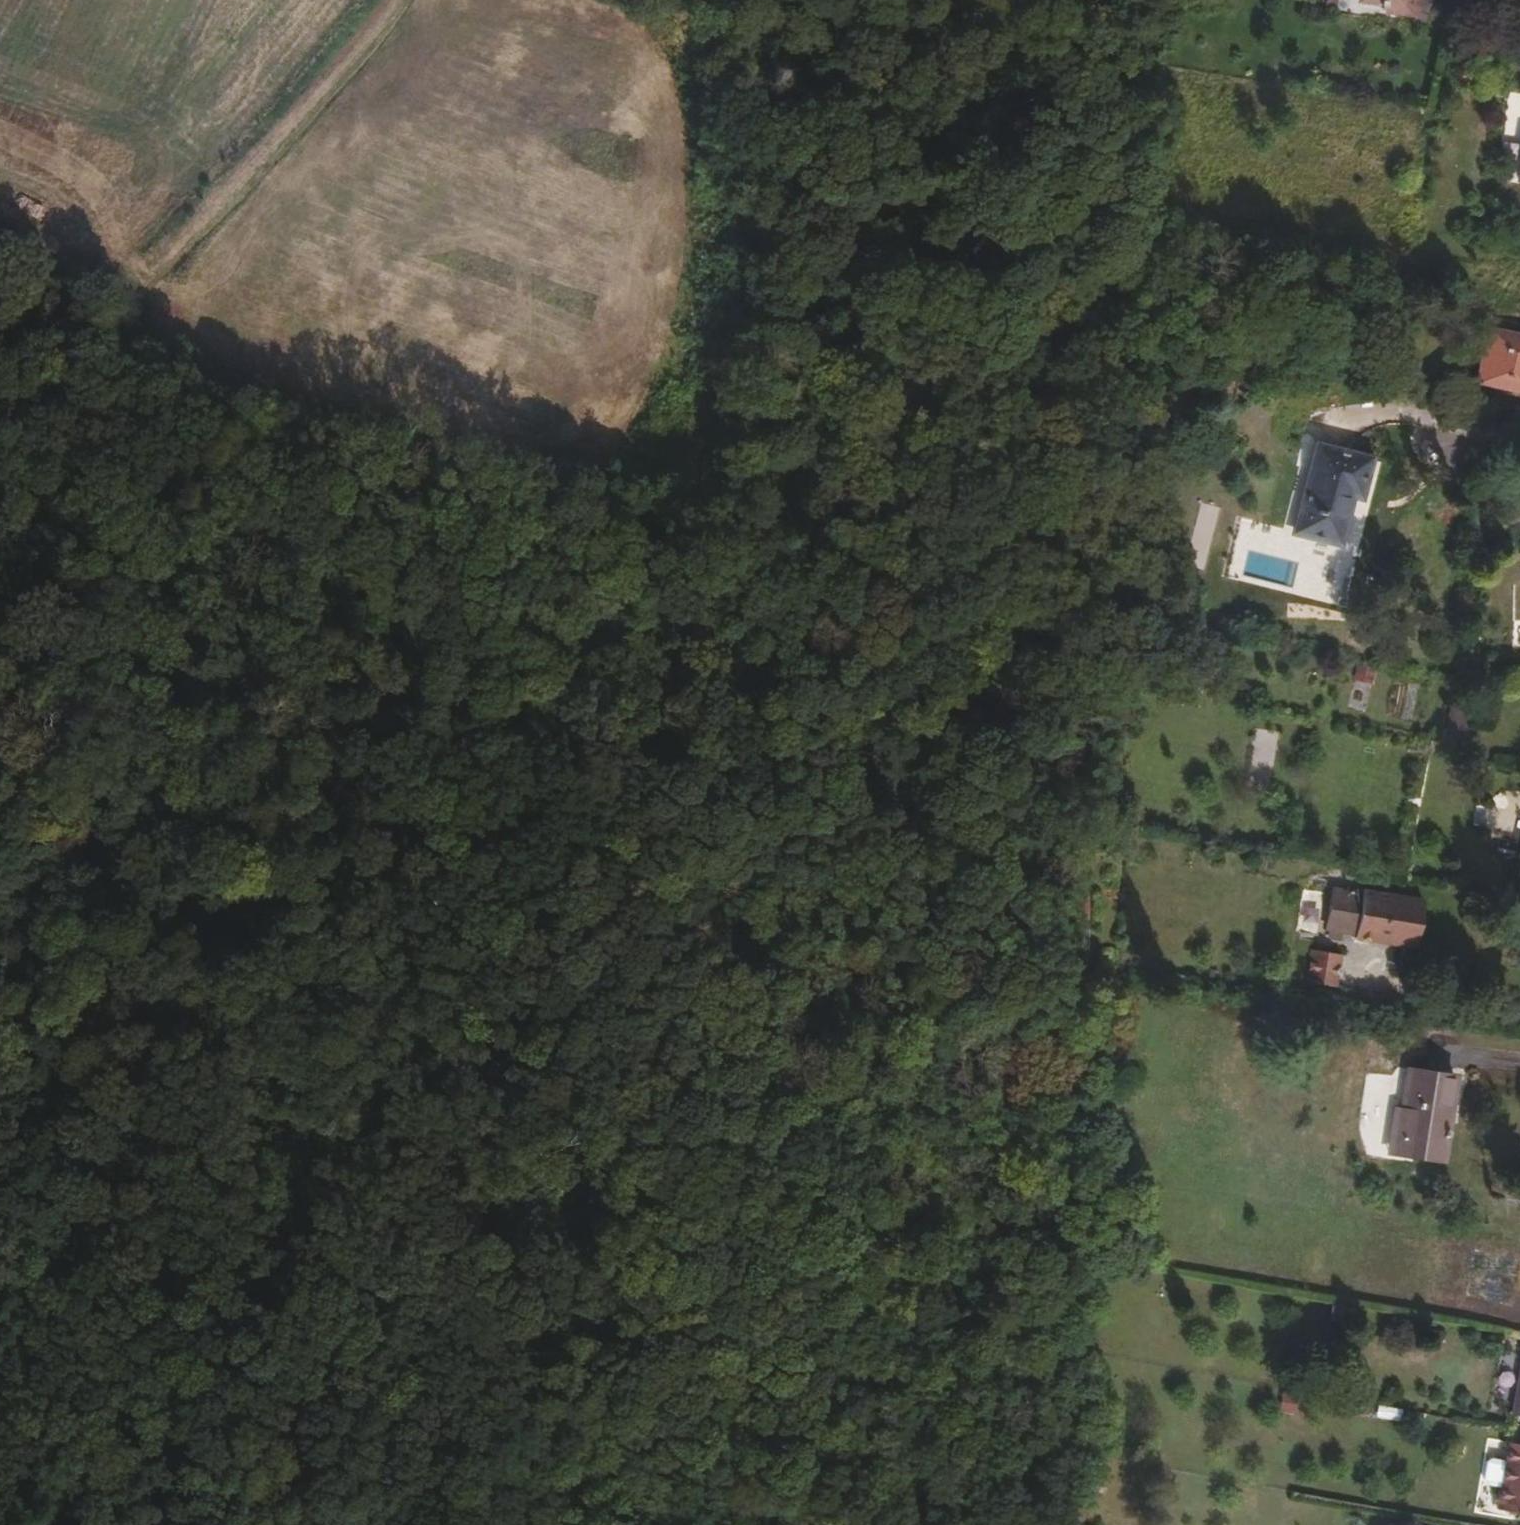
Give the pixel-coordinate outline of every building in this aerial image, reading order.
[(1335,0),(1326,0),(1324,11),(1333,12),(1335,0)] [(1418,0),(1362,0),(1361,4),(1386,7),(1386,14),(1416,18),(1418,0)] [(1489,327),(1478,376),(1519,387),(1519,333),(1489,327)] [(1339,545),(1351,497),(1360,499),(1368,461),(1318,450),(1297,534),(1339,545)] [(1409,954),(1417,906),(1362,897),(1361,901),(1335,897),(1328,934),(1332,935),(1332,941),(1353,944),(1355,937),(1367,939),(1367,946),(1409,954)] [(1415,955),(1423,907),(1417,906),(1409,954),(1415,955)] [(1349,995),(1354,963),(1324,958),(1319,990),(1349,995)] [(1444,1164),(1456,1077),(1410,1071),(1403,1113),(1400,1138),(1417,1141),(1415,1159),(1444,1164)] [(1415,1159),(1417,1141),(1400,1138),(1403,1113),(1396,1112),(1388,1155),(1415,1159)] [(1510,1409),(1519,1412),(1519,1363),(1510,1409)] [(1519,1497),(1519,1443),(1492,1439),(1490,1460),(1485,1485),(1482,1504),(1518,1510),(1519,1497)] [(1485,1485),(1490,1460),(1481,1458),(1477,1459),(1471,1462),(1470,1475),(1475,1483),(1485,1485)]
